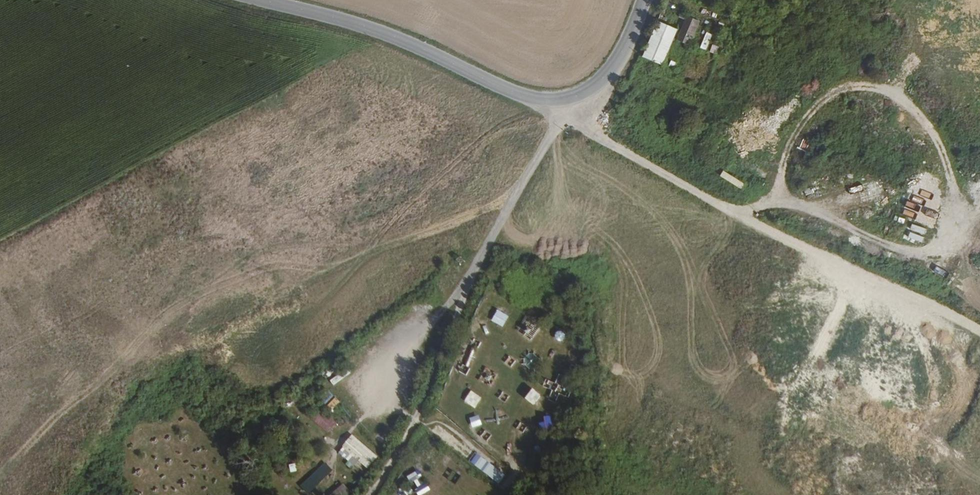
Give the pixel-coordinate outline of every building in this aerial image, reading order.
[(686,1),(684,7),(695,11),(697,5),(686,1)] [(704,7),(702,13),(717,18),(719,12),(704,7)] [(642,56),(662,64),(678,28),(658,19),(642,56)] [(696,34),(692,33),(695,25),(679,19),(678,24),(685,28),(679,46),(690,50),(696,34)] [(705,31),(700,49),(707,50),(711,33),(705,31)] [(716,54),(719,46),(710,43),(707,51),(716,54)] [(929,224),(931,218),(917,214),(915,220),(929,224)] [(839,230),(837,235),(849,239),(851,234),(839,230)] [(950,300),(955,291),(943,284),(938,293),(950,300)] [(531,341),(540,327),(525,317),(516,331),(531,341)] [(532,388),(524,398),(533,405),(541,396),(532,388)] [(319,401),(324,406),(333,397),(329,392),(319,401)] [(472,394),(467,401),(474,406),(479,398),(472,394)] [(333,396),(325,409),(331,413),(339,400),(333,396)] [(319,409),(310,419),(327,434),(336,424),(319,409)] [(506,474),(434,424),(428,434),(500,483),(506,474)] [(365,468),(375,457),(353,436),(336,453),(352,468),(358,462),(365,468)] [(332,471),(323,463),(300,487),(309,494),(332,471)] [(329,494),(344,494),(350,490),(342,482),(329,494)]
